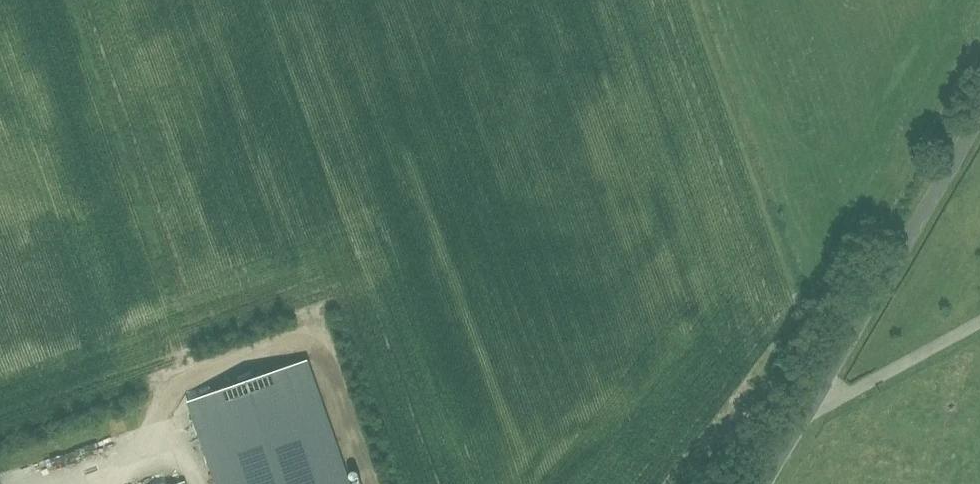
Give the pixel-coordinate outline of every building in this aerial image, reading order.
[(306,361),(196,401),(190,404),(218,483),(349,483),(306,361)]
